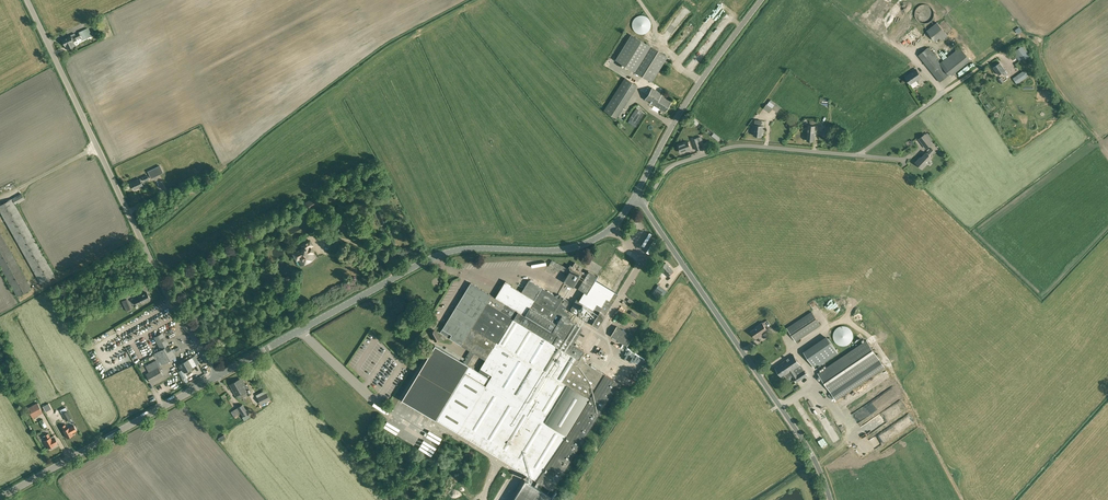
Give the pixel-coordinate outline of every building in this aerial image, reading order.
[(933,17),(934,15),(934,13),(934,11),(933,9),(932,8),(931,7),(930,6),(928,5),(926,4),(924,4),(922,4),(921,5),(919,6),(918,7),(916,9),(915,11),(915,13),(915,15),(916,17),(917,20),(919,22),(921,23),(923,23),(926,23),(929,22),(931,21),(932,19),(933,17)] [(651,26),(651,24),(650,23),(650,21),(649,19),(648,18),(647,17),(645,16),(643,16),(642,15),(640,16),(638,16),(636,17),(634,19),(633,20),(632,23),(632,24),(632,26),(632,27),(633,29),(634,31),(636,32),(638,33),(640,34),(642,34),(644,34),(646,33),(648,32),(649,30),(650,28),(651,26)] [(106,31),(102,22),(96,25),(100,34),(106,31)] [(937,44),(947,35),(937,22),(927,30),(937,44)] [(908,43),(921,33),(915,26),(902,36),(908,43)] [(76,39),(80,38),(81,37),(83,40),(92,36),(89,28),(88,28),(79,32),(79,33),(74,35),(71,36),(73,42),(75,41),(74,40),(76,39)] [(693,36),(696,40),(705,33),(701,29),(693,36)] [(615,60),(632,70),(652,82),(668,57),(648,45),(631,34),(615,60)] [(73,42),(71,36),(70,35),(62,39),(67,49),(75,45),(73,42)] [(940,82),(949,75),(940,63),(937,59),(937,58),(928,47),(918,55),(940,82)] [(942,61),(940,63),(949,75),(950,76),(971,60),(969,59),(960,47),(942,61)] [(1005,75),(1007,73),(1005,70),(1000,63),(994,67),(999,75),(1003,72),(1005,75)] [(910,84),(922,77),(917,69),(905,77),(910,84)] [(1012,78),(1017,84),(1027,77),(1022,71),(1012,78)] [(604,110),(617,118),(637,86),(625,78),(604,110)] [(665,112),(671,102),(661,96),(662,94),(652,88),(645,99),(665,112)] [(770,101),(767,104),(763,108),(770,113),(773,108),(772,108),(775,105),(770,101)] [(635,110),(628,121),(636,127),(644,116),(635,110)] [(762,136),(763,126),(761,126),(761,123),(762,120),(755,119),(754,124),(755,124),(755,125),(754,127),(753,127),(752,131),(754,132),(754,135),(762,136)] [(814,141),(815,126),(808,125),(807,140),(814,141)] [(820,133),(824,137),(831,130),(831,131),(833,129),(828,125),(820,133)] [(926,148),(932,144),(925,134),(919,139),(924,146),(926,148)] [(700,149),(699,145),(703,144),(701,137),(692,139),(696,150),(700,149)] [(690,149),(688,142),(678,145),(680,152),(690,149)] [(927,152),(921,158),(920,157),(915,162),(922,169),(927,164),(926,163),(932,157),(930,155),(934,151),(932,149),(928,153),(927,152)] [(148,171),(149,174),(151,179),(163,173),(160,165),(148,171)] [(134,190),(143,186),(140,179),(131,183),(134,190)] [(41,283),(55,275),(13,202),(14,202),(16,204),(24,199),(21,194),(0,206),(0,211),(41,283)] [(309,211),(319,205),(315,197),(304,203),(309,211)] [(637,223),(628,236),(631,238),(640,225),(637,223)] [(16,297),(30,289),(0,234),(0,267),(16,297)] [(310,259),(315,257),(313,253),(314,253),(310,246),(313,245),(310,240),(301,245),(303,248),(293,253),(297,259),(298,258),(302,264),(306,262),(307,263),(309,263),(310,262),(310,261),(310,260),(310,259)] [(547,265),(562,272),(563,270),(567,272),(568,270),(566,269),(567,267),(550,258),(547,265)] [(568,268),(570,270),(563,281),(573,287),(581,274),(583,272),(581,270),(583,267),(575,262),(572,266),(570,265),(568,268)] [(670,275),(674,272),(673,271),(673,270),(666,262),(660,268),(667,276),(670,274),(670,275)] [(464,362),(435,344),(402,399),(436,420),(437,417),(438,418),(437,420),(537,481),(541,483),(552,490),(618,382),(579,358),(584,350),(572,343),(582,327),(567,318),(570,314),(564,310),(569,302),(569,300),(560,295),(559,298),(529,280),(521,292),(511,286),(512,285),(505,281),(495,297),(471,282),(445,324),(440,332),(471,351),(464,362)] [(658,293),(660,294),(664,290),(664,289),(659,285),(655,290),(658,293)] [(139,296),(139,297),(140,298),(135,301),(137,305),(142,302),(142,303),(150,299),(147,292),(143,294),(142,294),(139,295),(139,296)] [(122,301),(127,311),(133,308),(128,298),(122,301)] [(573,305),(571,307),(572,311),(580,317),(597,327),(605,315),(599,311),(598,312),(579,300),(576,299),(573,305)] [(812,312),(787,328),(796,341),(820,325),(812,312)] [(756,338),(768,331),(762,323),(756,327),(757,328),(751,332),(756,338)] [(633,336),(617,326),(611,336),(627,346),(633,336)] [(834,333),(833,335),(833,336),(834,338),(834,340),(836,342),(838,344),(840,345),(842,345),(844,346),(845,345),(847,345),(849,344),(850,343),(851,342),(852,340),(853,338),(853,336),(853,334),(852,332),(852,331),(850,328),(848,327),(845,326),(843,326),(840,326),(838,327),(837,328),(835,330),(834,331),(834,333)] [(429,332),(435,342),(440,338),(435,329),(429,332)] [(170,345),(163,332),(161,333),(154,337),(159,347),(156,349),(158,352),(155,353),(155,354),(154,355),(153,355),(156,360),(145,366),(149,373),(146,374),(151,383),(163,376),(159,367),(161,365),(164,364),(176,357),(170,345)] [(822,348),(815,337),(800,347),(808,359),(822,348)] [(867,340),(847,353),(818,373),(836,400),(885,366),(880,359),(867,340)] [(830,345),(811,358),(817,367),(837,353),(830,345)] [(782,377),(785,375),(787,377),(791,374),(797,382),(808,375),(794,354),(775,367),(782,377)] [(178,365),(180,369),(182,368),(184,372),(193,367),(188,359),(187,360),(185,358),(181,361),(182,363),(178,365)] [(235,382),(241,393),(246,390),(243,385),(245,384),(242,378),(235,382)] [(241,393),(235,382),(230,385),(236,396),(241,393)] [(267,392),(257,397),(261,404),(270,399),(267,392)] [(848,425),(879,405),(874,397),(843,416),(848,425)] [(243,404),(237,408),(231,412),(234,417),(241,413),(243,416),(248,413),(243,404)] [(33,414),(41,411),(39,406),(31,408),(33,414)] [(66,421),(72,418),(67,411),(62,413),(66,421)] [(38,419),(34,421),(38,430),(43,428),(38,419)] [(397,433),(400,427),(386,420),(383,427),(397,433)] [(67,438),(73,435),(70,427),(67,429),(65,425),(62,427),(64,430),(67,438)] [(55,444),(58,443),(55,438),(52,439),(51,437),(50,438),(48,434),(43,436),(45,440),(44,441),(45,445),(47,444),(49,448),(55,445),(55,444)] [(420,441),(417,447),(429,454),(431,451),(430,450),(431,448),(420,441)] [(537,481),(535,486),(525,480),(513,499),(551,499),(553,497),(539,488),(541,483),(537,481)]
